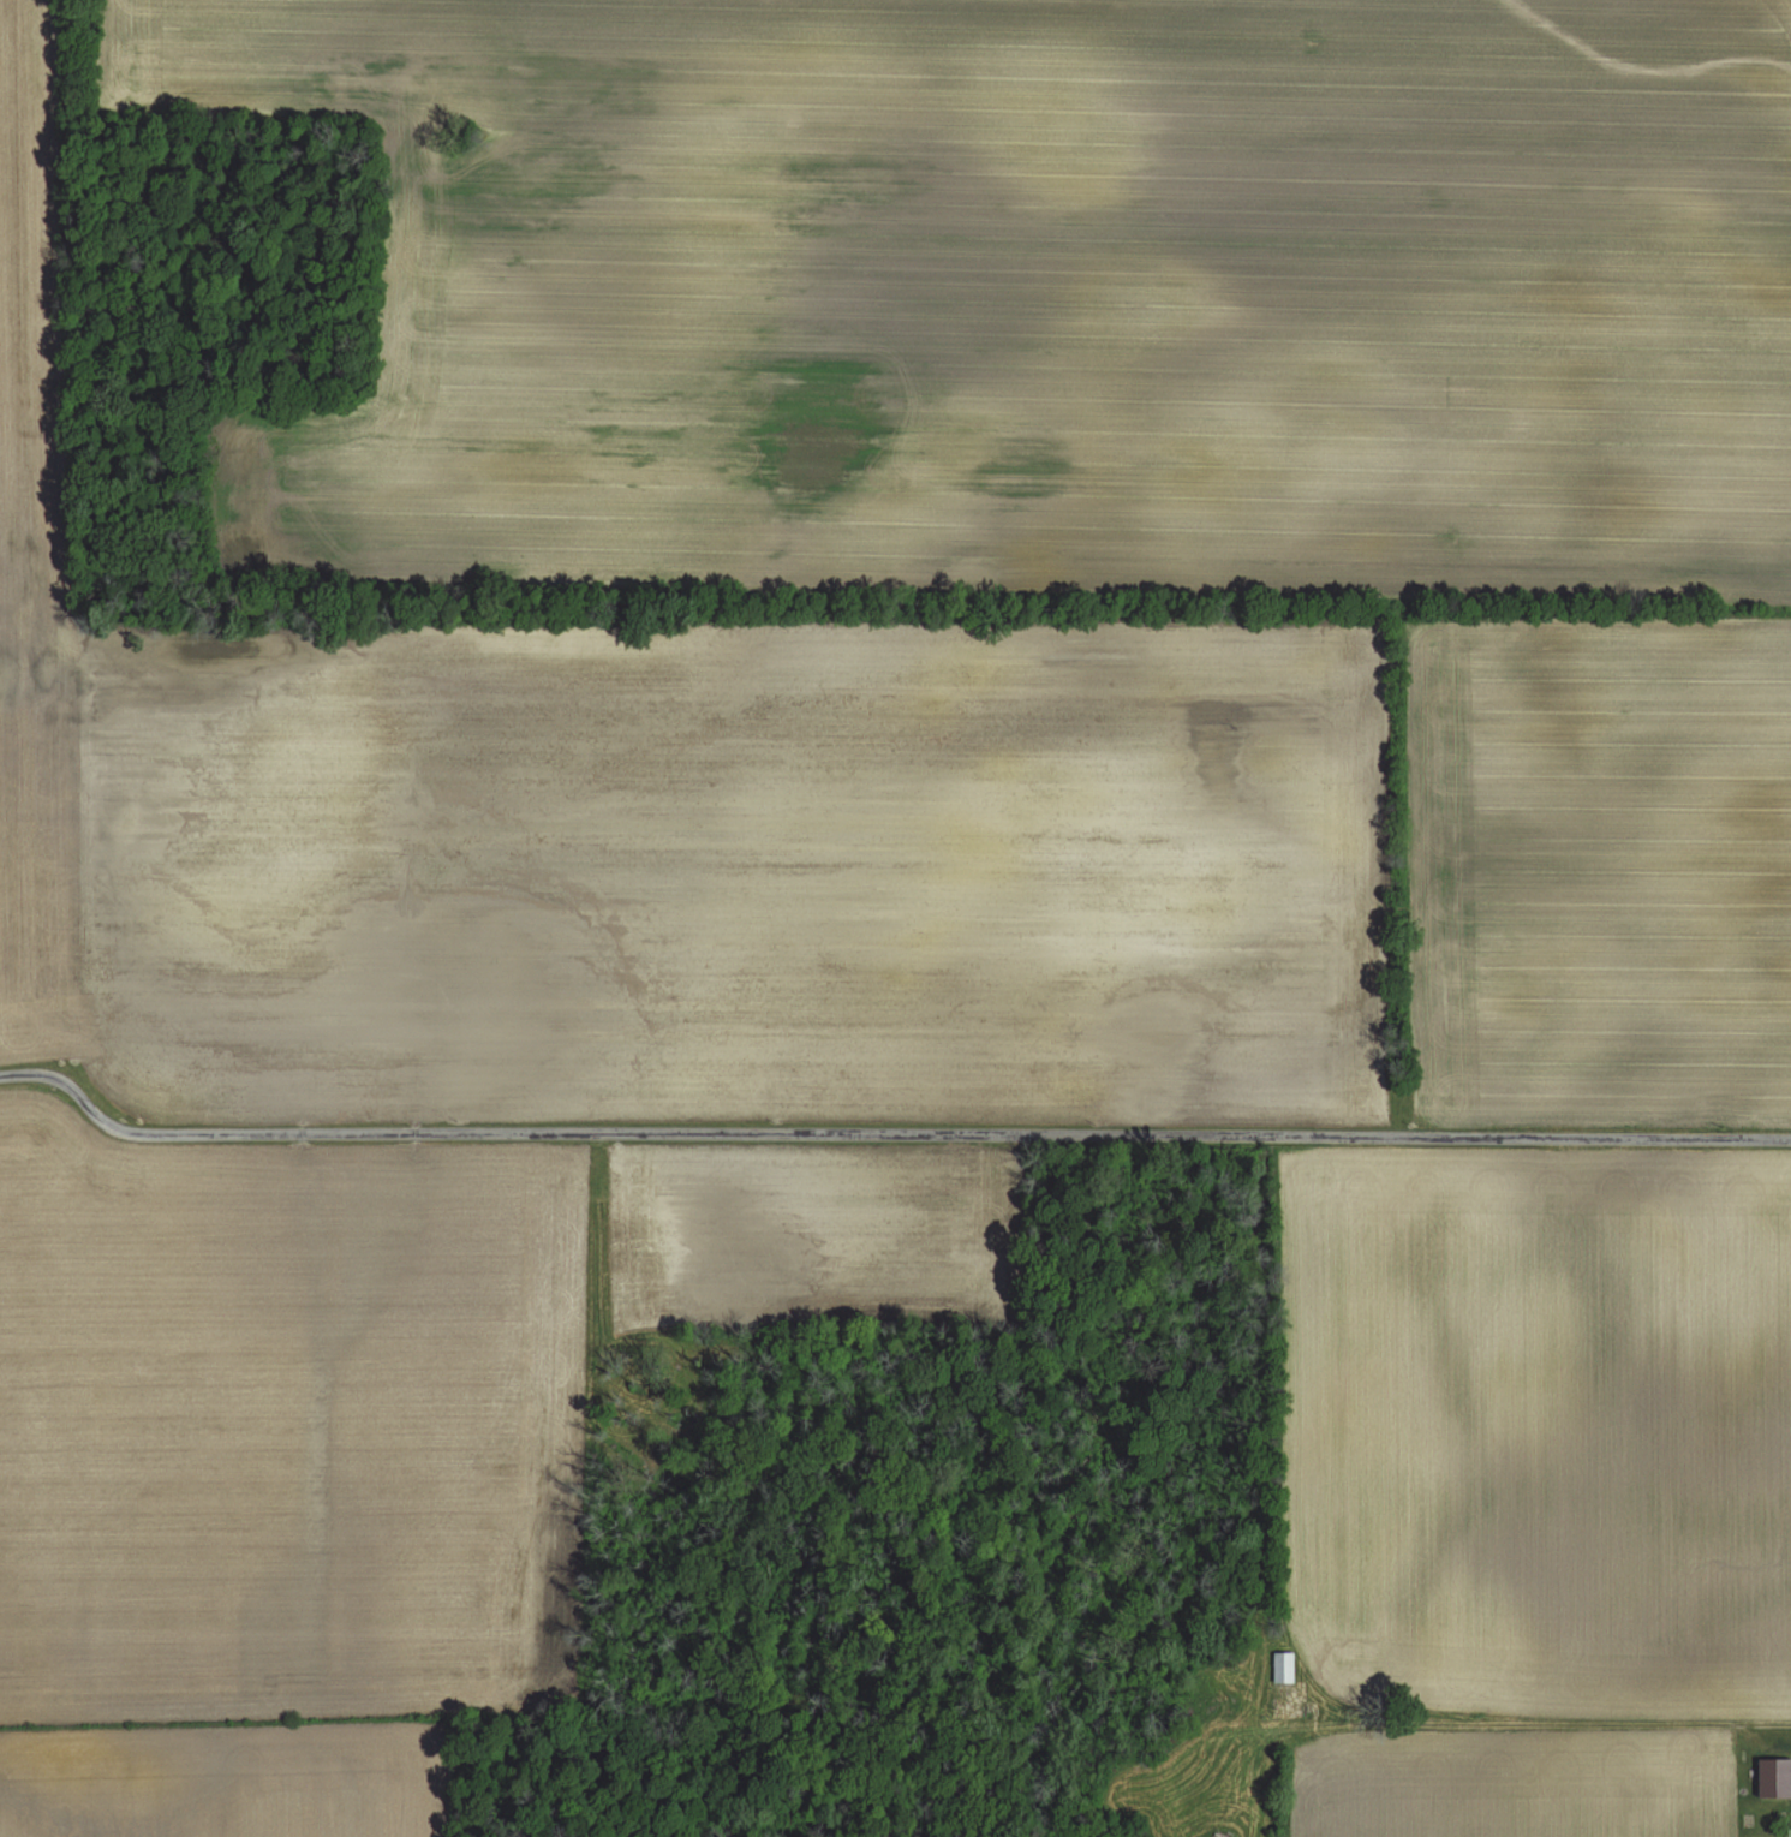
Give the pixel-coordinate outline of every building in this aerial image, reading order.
[(1276,1653),(1276,1684),(1296,1684),(1296,1653),(1283,1653),(1276,1653)] [(1758,1761),(1758,1799),(1790,1798),(1790,1760),(1758,1761)]
